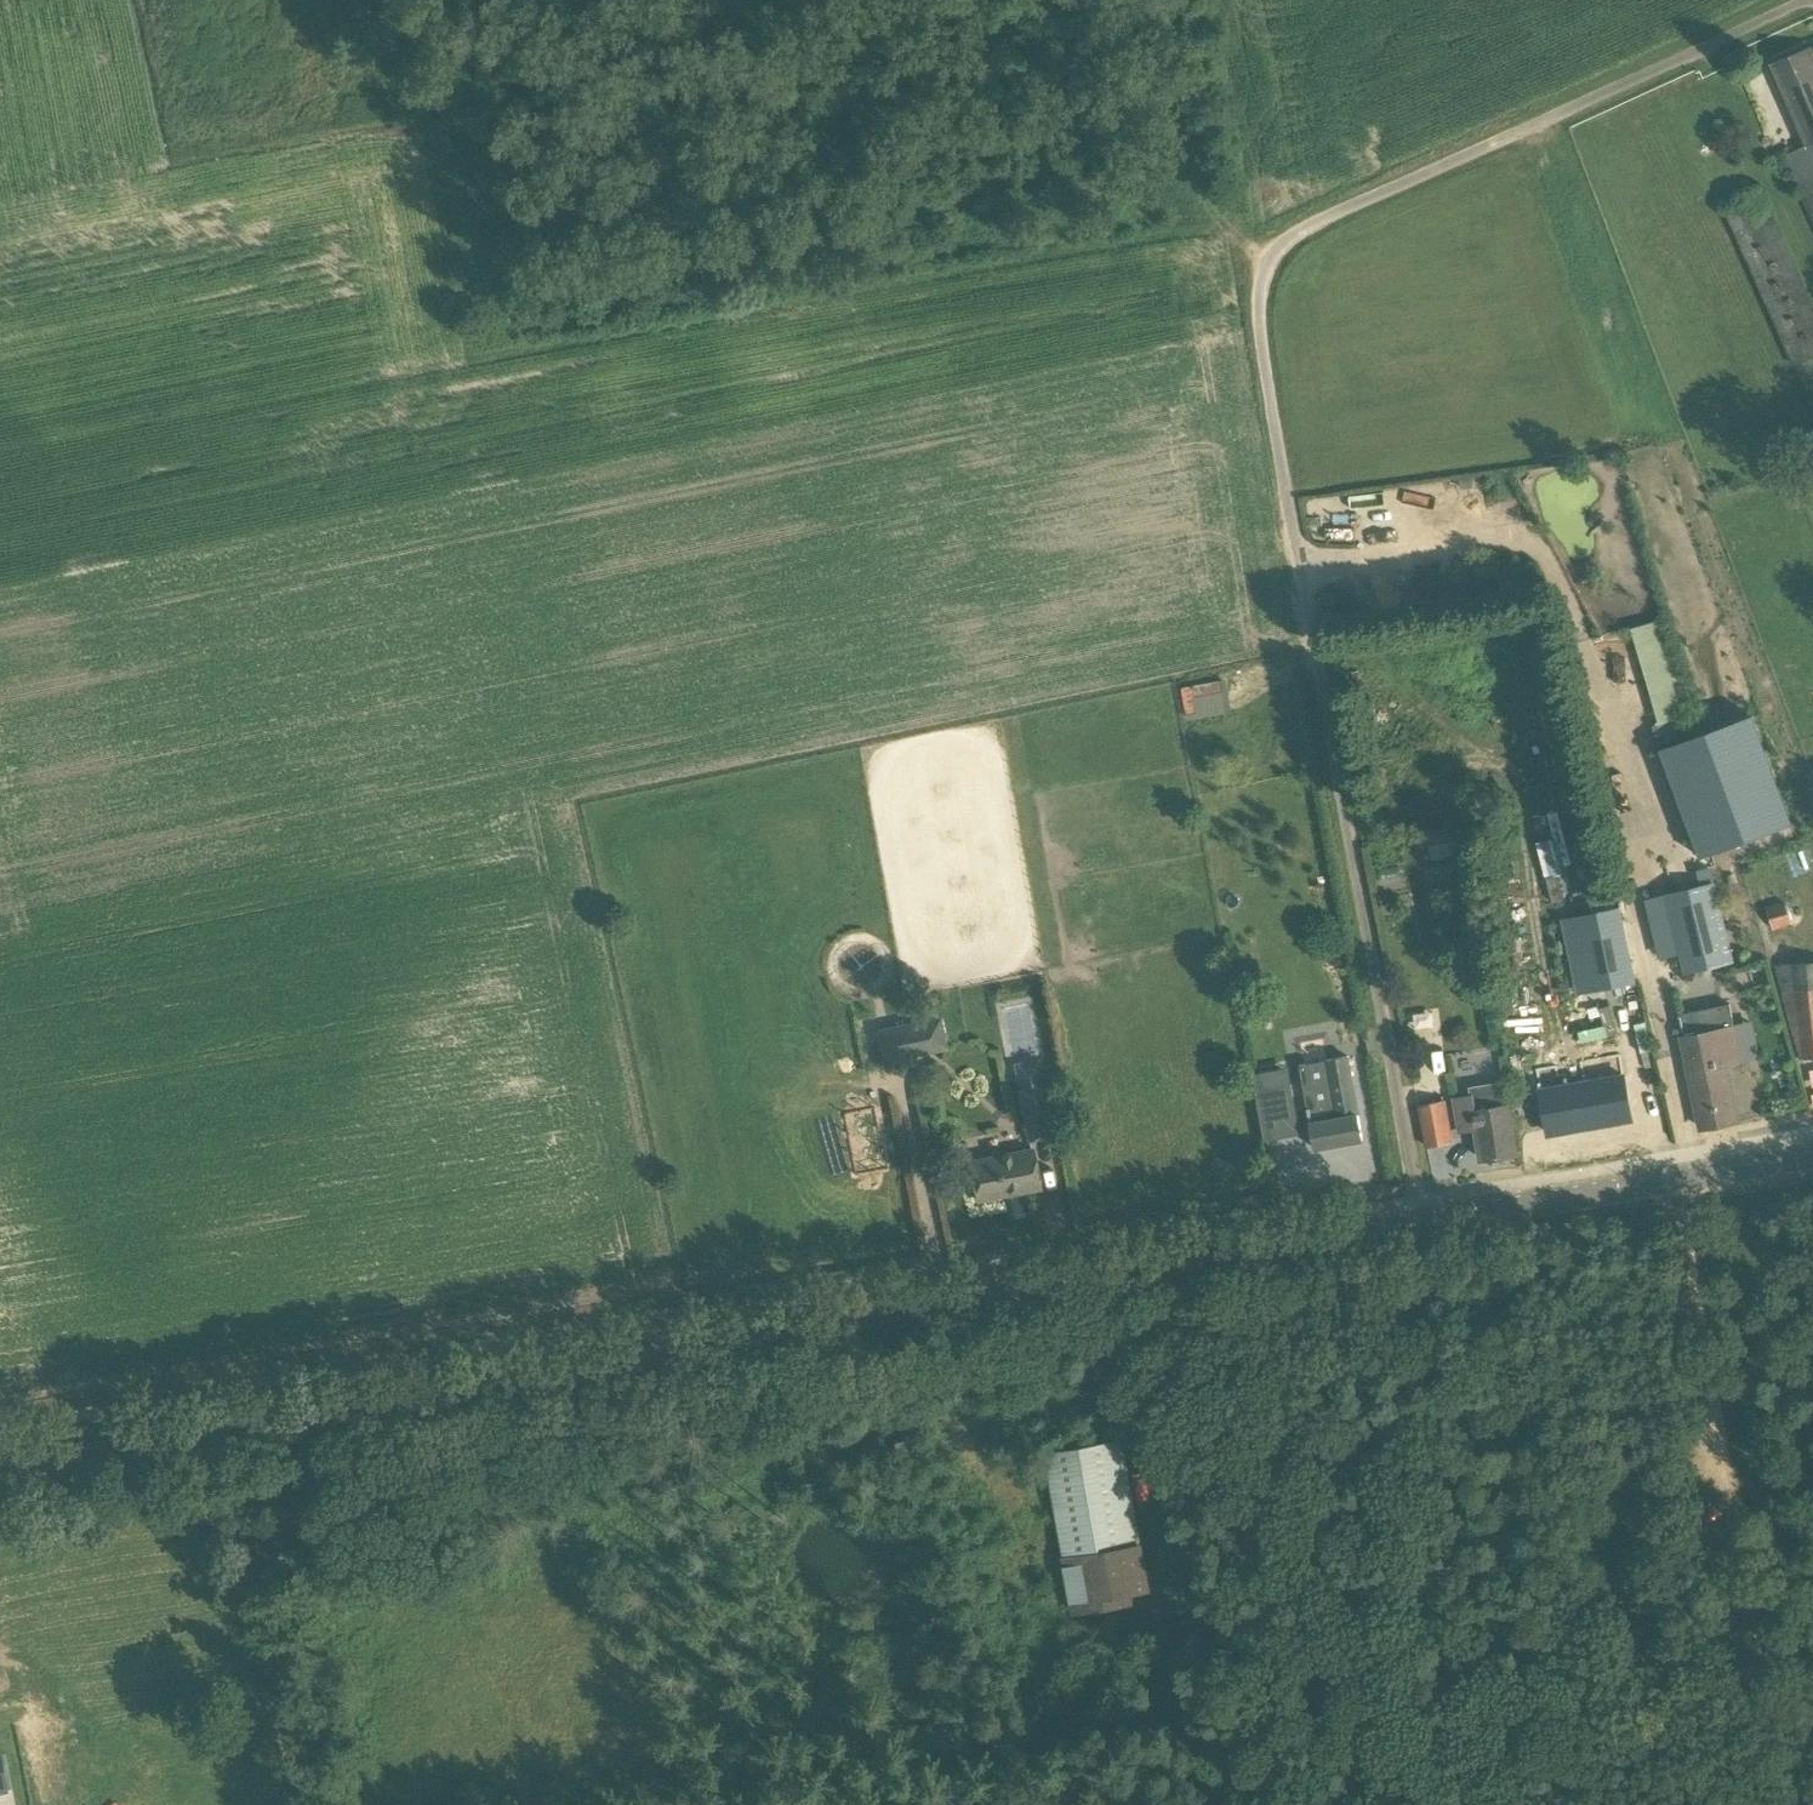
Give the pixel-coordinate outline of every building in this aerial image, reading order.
[(1776,65),(1809,145),(1784,155),(1812,223),(1812,49),(1776,65)] [(1723,204),(1791,364),(1812,354),(1812,310),(1761,188),(1723,204)] [(1181,685),(1189,718),(1232,708),(1225,675),(1181,685)] [(1753,716),(1662,749),(1701,856),(1793,823),(1753,716)] [(1560,811),(1548,813),(1562,866),(1573,863),(1560,811)] [(1716,882),(1665,894),(1684,973),(1735,961),(1716,882)] [(1786,903),(1768,909),(1775,929),(1793,922),(1786,903)] [(1597,961),(1603,986),(1635,980),(1620,909),(1567,921),(1577,965),(1597,961)] [(1777,966),(1803,1059),(1812,1057),(1812,961),(1777,966)] [(1604,1024),(1581,1028),(1583,1039),(1617,1033),(1611,1001),(1600,1003),(1604,1024)] [(946,1047),(945,1045),(940,1017),(877,1030),(885,1069),(916,1062),(914,1053),(946,1047)] [(1735,1026),(1685,1036),(1704,1129),(1737,1122),(1725,1065),(1743,1061),(1735,1026)] [(1038,1056),(1013,1061),(1019,1086),(1043,1080),(1038,1056)] [(1316,1148),(1363,1139),(1348,1057),(1328,1061),(1302,1065),(1309,1109),(1316,1148)] [(1543,1089),(1550,1131),(1634,1116),(1627,1074),(1543,1089)] [(1303,1132),(1294,1085),(1261,1091),(1270,1139),(1303,1132)] [(1045,1086),(1020,1091),(1029,1140),(1054,1135),(1045,1086)] [(1474,1096),(1455,1099),(1461,1131),(1478,1128),(1483,1160),(1517,1154),(1509,1106),(1477,1111),(1474,1096)] [(1444,1102),(1420,1106),(1428,1147),(1452,1142),(1444,1102)] [(1033,1150),(970,1162),(978,1201),(1040,1188),(1033,1150)] [(1048,1453),(1072,1612),(1123,1604),(1121,1594),(1145,1590),(1122,1442),(1048,1453)] [(3,1760),(0,1761),(0,1804),(11,1804),(3,1760)]
